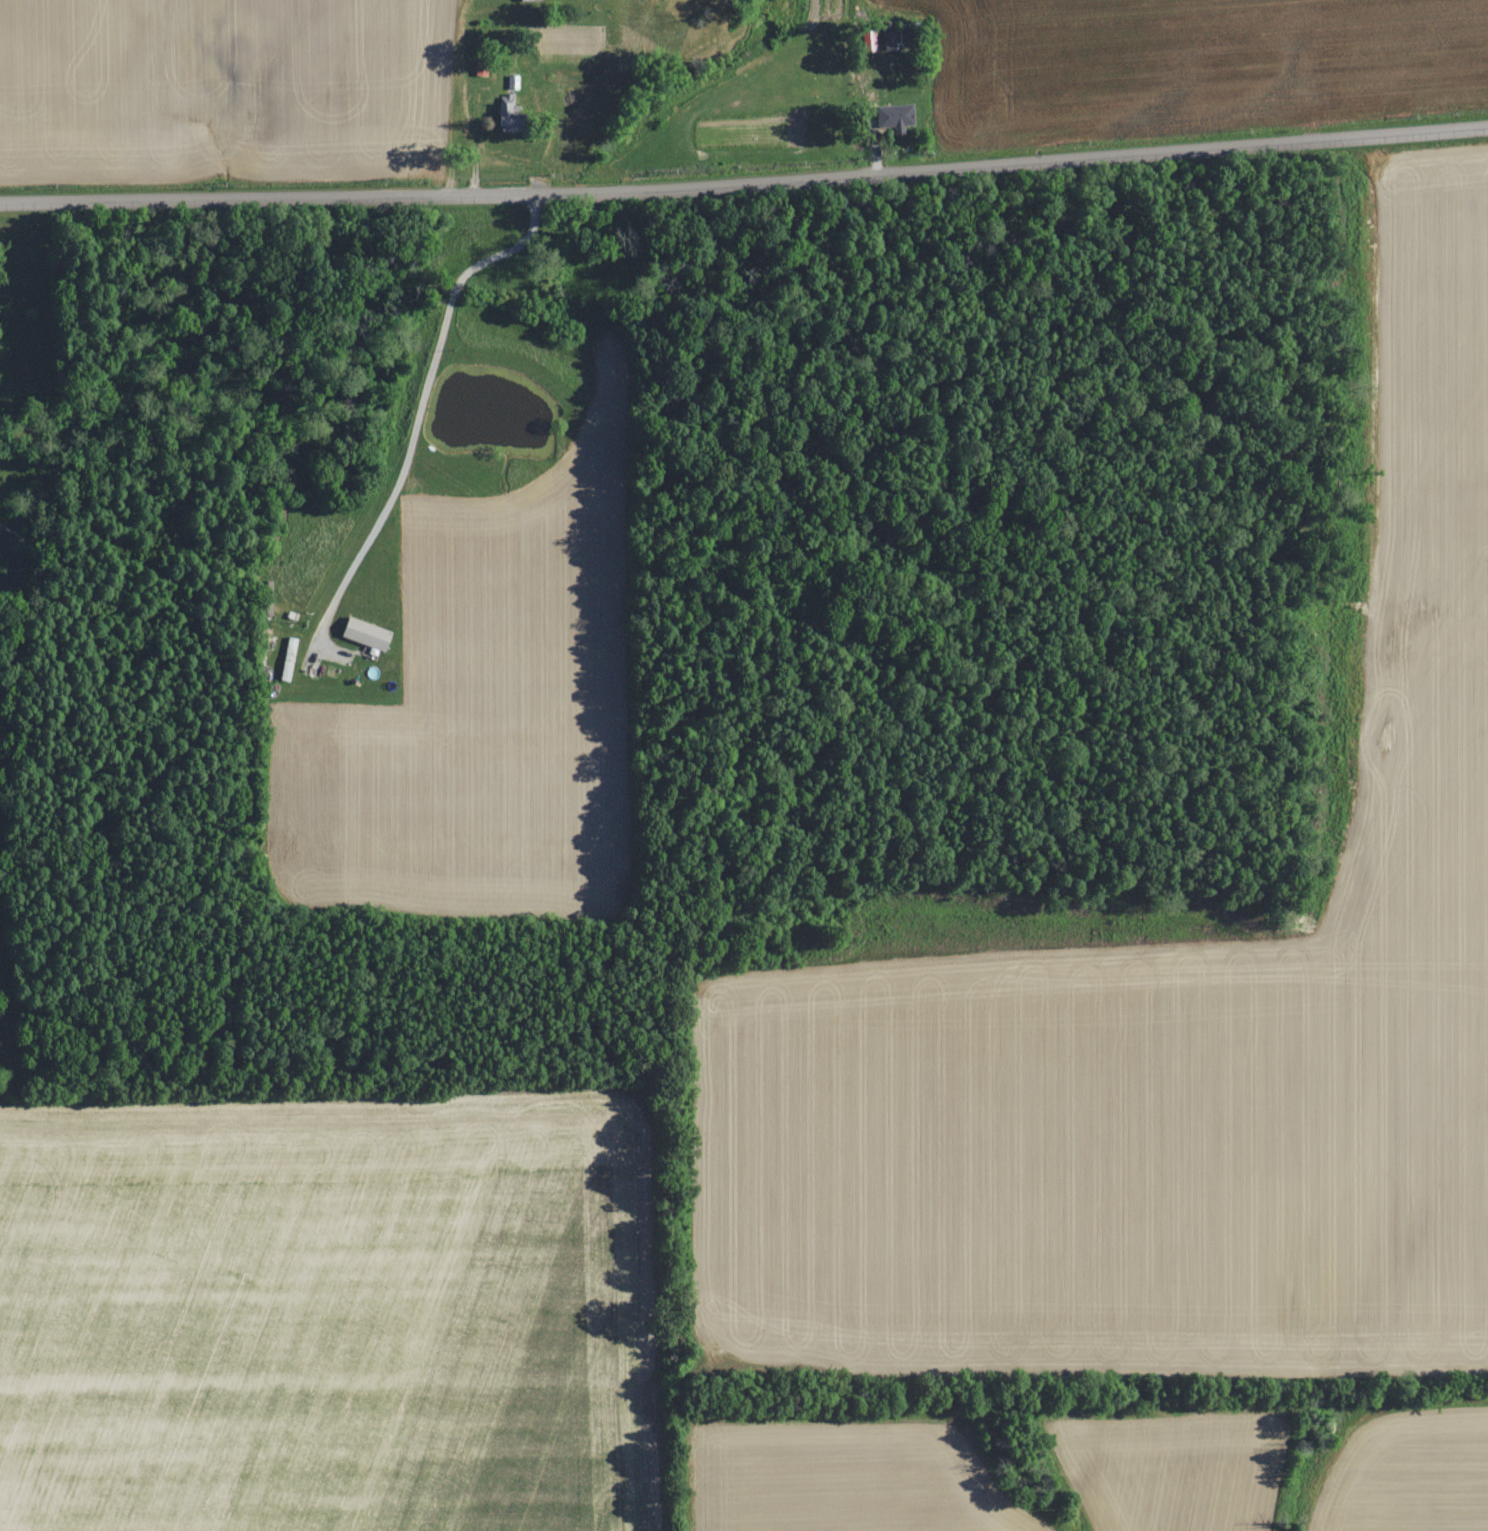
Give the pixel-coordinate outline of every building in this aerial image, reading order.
[(877,126),(894,125),(894,134),(900,134),(900,124),(914,124),(913,104),(876,105),(877,126)] [(393,631),(349,615),(342,636),(386,651),(393,631)]
